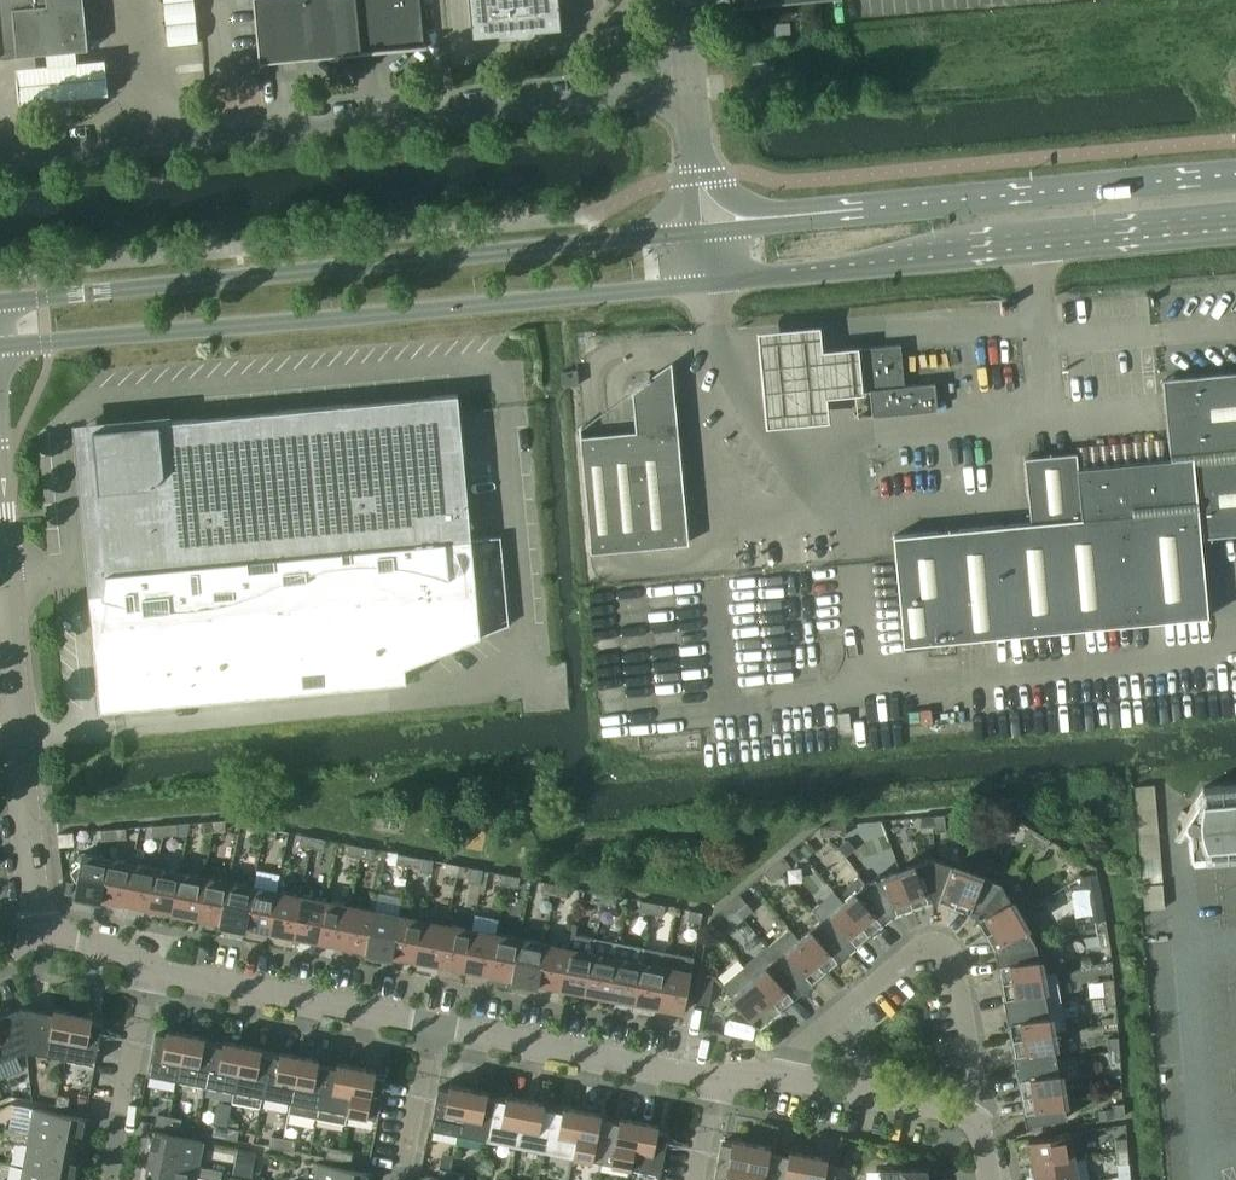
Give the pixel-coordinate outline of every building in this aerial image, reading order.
[(18,55),(46,52),(52,52),(75,49),(88,48),(83,0),(0,0),(0,57),(18,55)] [(172,45),(203,44),(202,0),(170,0),(172,45)] [(260,61),(425,45),(420,0),(255,0),(260,61)] [(473,36),(498,34),(498,39),(536,35),(535,30),(560,28),(558,0),(469,0),(473,36)] [(817,325),(758,330),(760,347),(767,427),(830,421),(828,393),(854,390),(851,347),(819,349),(817,325)] [(904,385),(901,343),(851,347),(854,390),(871,389),(873,414),(936,409),(934,382),(904,385)] [(578,384),(577,370),(563,372),(565,385),(578,384)] [(1222,535),(1235,533),(1235,372),(1162,379),(1170,459),(1078,468),(1076,452),(1024,457),(1030,522),(893,535),(904,645),(1208,616),(1201,537),(1222,535)] [(94,446),(106,574),(93,647),(100,711),(407,683),(406,667),(480,637),(472,539),(445,542),(443,518),(469,516),(457,394),(112,426),(94,446)] [(646,548),(635,430),(582,436),(581,424),(578,424),(590,553),(646,548)] [(1202,786),(1180,821),(1187,825),(1190,852),(1235,848),(1235,783),(1202,786)] [(1160,784),(1141,784),(1144,879),(1163,878),(1160,784)] [(946,825),(945,814),(932,816),(933,826),(946,825)] [(933,826),(932,816),(920,817),(921,827),(933,826)] [(226,830),(225,820),(212,821),(213,831),(226,830)] [(213,831),(212,821),(200,822),(201,832),(213,831)] [(178,834),(177,824),(164,825),(165,835),(178,834)] [(845,835),(844,824),(833,825),(834,836),(845,835)] [(165,835),(164,825),(152,826),(153,836),(165,835)] [(262,838),(264,827),(252,825),(250,836),(262,838)] [(834,836),(833,825),(820,826),(821,837),(834,836)] [(275,840),(277,830),(264,827),(262,838),(275,840)] [(1034,842),(1039,833),(1029,827),(1023,836),(1034,842)] [(127,838),(126,828),(113,829),(114,839),(127,838)] [(114,839),(113,829),(101,830),(102,840),(114,839)] [(1044,848),(1050,839),(1039,833),(1034,842),(1044,848)] [(311,847),(314,837),(301,835),(299,845),(311,847)] [(324,850),(326,839),(314,837),(311,847),(324,850)] [(360,857),(362,846),(350,844),(348,854),(360,857)] [(372,859),(374,849),(362,846),(360,857),(372,859)] [(100,899),(108,858),(82,853),(80,865),(71,872),(77,882),(74,894),(100,899)] [(408,866),(410,856),(398,853),(396,864),(408,866)] [(421,869),(423,858),(410,856),(408,866),(421,869)] [(790,865),(783,857),(774,865),(781,873),(790,865)] [(124,903),(132,863),(108,858),(100,899),(124,903)] [(933,900),(933,858),(900,870),(913,907),(933,900)] [(953,907),(967,870),(933,858),(933,900),(953,907)] [(148,908),(156,867),(132,863),(124,903),(148,908)] [(457,876),(459,865),(447,863),(445,873),(457,876)] [(469,878),(471,868),(459,865),(457,876),(469,878)] [(781,873),(774,865),(765,872),(772,881),(781,873)] [(172,913),(180,872),(156,867),(148,908),(172,913)] [(913,907),(900,870),(866,882),(893,914),(913,907)] [(973,914),(1000,883),(967,870),(953,907),(973,914)] [(197,918),(205,877),(180,872),(172,913),(197,918)] [(506,885),(508,875),(496,872),(494,883),(506,885)] [(1103,910),(1097,873),(1081,876),(1087,913),(1103,910)] [(518,887),(520,877),(508,875),(506,885),(518,887)] [(893,914),(866,882),(859,875),(850,883),(856,890),(843,901),(870,933),(892,914),(893,914)] [(221,922),(229,882),(205,877),(197,918),(221,922)] [(245,927),(253,886),(229,882),(221,922),(245,927)] [(554,894),(556,884),(544,882),(542,892),(554,894)] [(1018,914),(1000,883),(973,914),(984,933),(1018,914)] [(567,897),(569,886),(556,884),(554,894),(567,897)] [(270,932),(277,891),(253,886),(245,927),(270,932)] [(294,936),(302,896),(277,891),(270,932),(294,936)] [(603,904),(605,893),(593,891),(590,901),(603,904)] [(615,906),(617,896),(605,893),(603,904),(615,906)] [(746,903),(739,894),(729,902),(737,911),(746,903)] [(318,941),(326,900),(302,896),(294,936),(318,941)] [(343,946),(350,905),(326,900),(318,941),(343,946)] [(651,913),(653,903),(641,900),(639,911),(651,913)] [(870,933),(843,901),(821,920),(847,952),(870,933)] [(737,911),(729,902),(720,910),(727,919),(737,911)] [(663,916),(665,905),(653,903),(651,913),(663,916)] [(367,951),(375,910),(350,905),(343,946),(367,951)] [(1029,907),(1018,914),(984,933),(995,952),(1036,944),(1030,934),(1041,927),(1029,907)] [(391,955),(399,914),(375,910),(367,951),(391,955)] [(702,912),(690,910),(688,920),(700,923),(702,912)] [(415,960),(423,919),(399,914),(391,955),(415,960)] [(439,965),(447,924),(423,919),(415,960),(439,965)] [(825,971),(847,952),(821,920),(797,940),(825,971)] [(1107,932),(1105,920),(1094,921),(1097,934),(1107,932)] [(464,969),(472,929),(447,924),(439,965),(464,969)] [(488,974),(496,933),(472,929),(464,969),(488,974)] [(825,971),(797,940),(787,929),(767,946),(803,989),(825,971)] [(1109,944),(1107,932),(1097,934),(1099,946),(1109,944)] [(512,979),(520,938),(496,933),(488,974),(512,979)] [(537,984),(545,943),(520,938),(512,979),(537,984)] [(609,998),(617,957),(620,943),(596,938),(593,952),(585,993),(609,998)] [(1050,942),(1036,944),(995,952),(1000,981),(1041,974),(1055,972),(1050,942)] [(561,988),(569,947),(545,943),(537,984),(561,988)] [(634,1002),(641,961),(644,947),(620,943),(617,957),(609,998),(634,1002)] [(803,989),(767,946),(745,964),(781,1008),(803,989)] [(561,988),(585,993),(593,952),(569,947),(561,988)] [(658,1007),(668,952),(644,947),(641,961),(634,1002),(658,1007)] [(683,1012),(693,957),(668,952),(658,1007),(683,1012)] [(781,1008),(745,964),(721,985),(758,1027),(781,1008)] [(1055,972),(1041,974),(1000,981),(1005,1009),(1060,1000),(1055,972)] [(714,975),(699,973),(693,1001),(708,1004),(714,975)] [(1114,991),(1113,979),(1102,980),(1103,992),(1114,991)] [(1115,1003),(1114,991),(1103,992),(1104,1004),(1115,1003)] [(1065,1029),(1060,1000),(1005,1009),(1010,1038),(1051,1031),(1065,1029)] [(22,1007),(0,1016),(0,1060),(26,1050),(22,1007)] [(65,1058),(74,1012),(54,1008),(53,1013),(22,1007),(26,1050),(65,1058)] [(93,1016),(74,1012),(65,1058),(94,1063),(102,1023),(92,1020),(93,1016)] [(177,1079),(186,1034),(167,1030),(166,1035),(155,1032),(147,1073),(177,1079)] [(1056,1059),(1051,1031),(1010,1038),(1015,1066),(1056,1059)] [(206,1085),(214,1044),(204,1042),(205,1037),(186,1034),(177,1079),(206,1085)] [(1119,1049),(1118,1037),(1107,1038),(1108,1050),(1119,1049)] [(234,1090),(243,1045),(223,1041),(222,1046),(214,1044),(206,1085),(234,1090)] [(263,1096),(270,1055),(261,1053),(262,1048),(243,1045),(234,1090),(232,1101),(261,1106),(263,1096)] [(1120,1062),(1119,1049),(1108,1050),(1109,1062),(1120,1062)] [(291,1101),(300,1056),(280,1052),(279,1057),(270,1055),(263,1096),(291,1101)] [(317,1117),(327,1066),(318,1064),(319,1059),(300,1056),(291,1101),(289,1112),(317,1117)] [(1061,1088),(1056,1059),(1015,1066),(1020,1095),(1061,1088)] [(348,1112),(357,1067),(337,1063),(336,1068),(327,1066),(317,1117),(346,1123),(348,1112)] [(376,1070),(357,1067),(348,1112),(377,1118),(385,1077),(375,1075),(376,1070)] [(460,1134),(469,1088),(449,1084),(448,1089),(438,1087),(430,1128),(460,1134)] [(488,1139),(496,1099),(486,1097),(487,1092),(469,1088),(460,1134),(488,1139)] [(1066,1117),(1061,1088),(1020,1095),(1026,1125),(1066,1117)] [(69,1097),(57,1094),(55,1105),(68,1107),(69,1097)] [(517,1145),(525,1099),(506,1096),(505,1100),(496,1099),(488,1139),(517,1145)] [(545,1150),(553,1110),(543,1108),(544,1103),(525,1099),(517,1145),(545,1150)] [(1124,1116),(1123,1103),(1112,1104),(1114,1116),(1124,1116)] [(573,1156),(582,1110),(563,1107),(562,1111),(553,1110),(545,1150),(573,1156)] [(83,1120),(88,1121),(91,1122),(91,1119),(35,1109),(30,1133),(29,1138),(78,1147),(83,1120)] [(602,1161),(610,1121),(600,1119),(601,1114),(582,1110),(573,1156),(602,1161)] [(168,1127),(170,1116),(157,1114),(155,1124),(168,1127)] [(180,1129),(182,1118),(170,1116),(168,1127),(180,1129)] [(630,1167),(639,1121),(620,1118),(619,1122),(610,1121),(602,1161),(630,1167)] [(658,1125),(639,1121),(630,1167),(660,1172),(668,1132),(657,1130),(658,1125)] [(226,1138),(228,1127),(214,1125),(212,1135),(226,1138)] [(242,1130),(228,1127),(226,1138),(240,1140),(242,1130)] [(16,1141),(18,1131),(6,1128),(4,1139),(16,1141)] [(198,1166),(203,1141),(147,1130),(147,1133),(154,1134),(149,1161),(197,1171),(196,1176),(208,1178),(210,1168),(198,1166)] [(73,1176),(78,1147),(29,1138),(30,1133),(18,1131),(16,1141),(28,1143),(24,1167),(73,1176)] [(1083,1157),(1078,1132),(1028,1140),(1033,1166),(1074,1159),(1083,1157)] [(282,1148),(284,1138),(272,1136),(269,1146),(282,1148)] [(296,1140),(284,1138),(282,1148),(294,1151),(296,1140)] [(1127,1150),(1126,1138),(1115,1139),(1116,1151),(1127,1150)] [(751,1143),(732,1139),(731,1144),(720,1142),(713,1179),(744,1179),(751,1143)] [(779,1153),(769,1151),(770,1147),(751,1143),(744,1179),(774,1179),(779,1153)] [(339,1159),(341,1149),(328,1147),(326,1157),(339,1159)] [(353,1151),(341,1149),(339,1159),(351,1162),(353,1151)] [(808,1154),(789,1150),(788,1155),(779,1153),(774,1179),(803,1179),(808,1154)] [(1128,1163),(1127,1150),(1116,1151),(1117,1164),(1128,1163)] [(808,1154),(803,1179),(834,1179),(837,1165),(826,1162),(827,1158),(808,1154)] [(1074,1159),(1033,1166),(1035,1179),(1078,1179),(1074,1159)] [(196,1176),(197,1171),(149,1161),(145,1179),(195,1179),(196,1176)] [(371,1176),(373,1176),(374,1174),(318,1163),(314,1179),(365,1179),(366,1175),(371,1176)] [(880,1179),(926,1179),(926,1169),(930,1165),(929,1164),(925,1168),(901,1168),(897,1164),(896,1165),(900,1168),(880,1168),(880,1179)] [(73,1176),(24,1167),(21,1179),(72,1179),(73,1176)] [(210,1168),(208,1178),(216,1179),(220,1179),(222,1170),(210,1168)] [(453,1171),(440,1168),(438,1179),(445,1179),(451,1179),(453,1171)] [(464,1173),(453,1171),(451,1179),(463,1179),(464,1173)]
